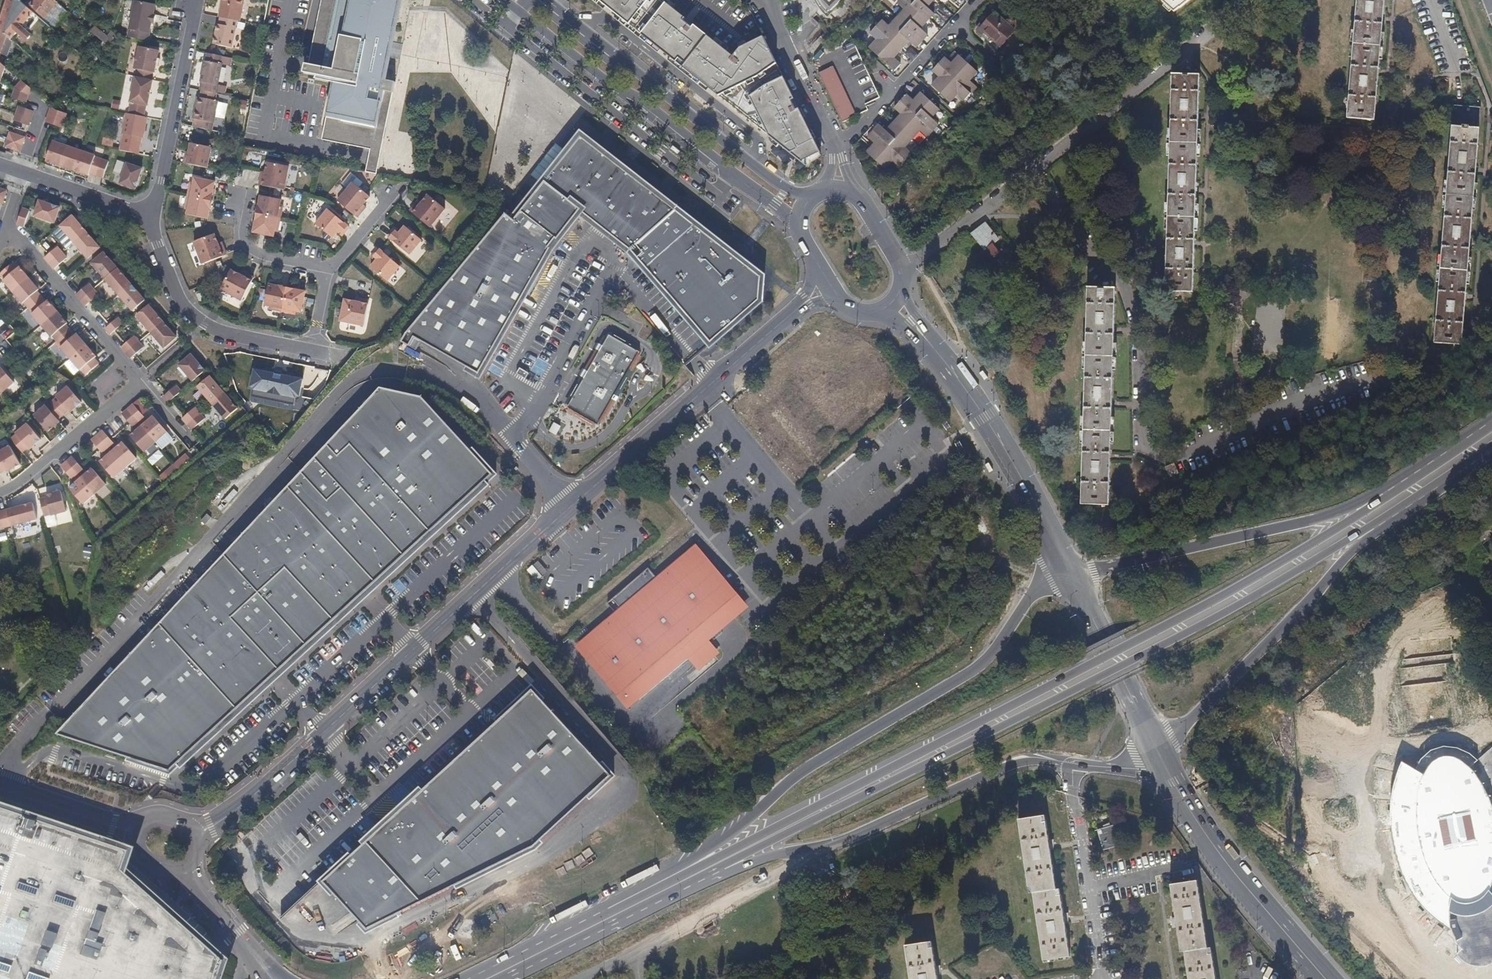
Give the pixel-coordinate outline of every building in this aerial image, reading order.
[(35,13),(29,8),(19,0),(7,0),(3,12),(0,20),(0,30),(8,37),(12,40),(15,36),(27,22),(35,13)] [(56,0),(36,0),(31,6),(45,18),(59,3),(56,0)] [(148,32),(153,5),(129,0),(123,27),(148,32)] [(242,0),(220,0),(216,16),(218,17),(235,20),(237,21),(242,0)] [(382,48),(378,47),(381,36),(389,38),(392,23),(383,22),(388,1),(384,0),(320,0),(307,64),(304,64),(302,73),(315,76),(314,79),(332,83),(320,140),(321,140),(322,138),(369,148),(369,150),(379,152),(381,139),(383,139),(385,129),(383,129),(388,101),(383,99),(385,91),(390,92),(392,93),(394,82),(372,77),(377,53),(381,54),(382,48)] [(621,21),(625,17),(638,28),(656,6),(649,0),(595,0),(621,21)] [(826,1),(830,5),(834,9),(843,0),(825,0),(826,1)] [(938,0),(903,0),(900,4),(906,10),(892,27),(884,20),(872,34),(880,40),(872,50),(898,73),(905,65),(898,59),(911,43),(919,50),(930,37),(924,31),(937,15),(930,8),(938,0)] [(1177,16),(1191,0),(1160,0),(1177,16)] [(1386,0),(1358,0),(1347,118),(1375,120),(1386,0)] [(756,37),(734,46),(726,56),(687,23),(685,26),(678,21),(679,17),(659,2),(656,6),(638,28),(637,32),(712,94),(737,83),(763,135),(796,161),(815,153),(756,37)] [(54,30),(70,12),(59,3),(45,18),(31,6),(29,8),(35,13),(54,30)] [(38,63),(61,36),(54,30),(35,13),(27,22),(42,36),(28,54),(38,63)] [(997,50),(1014,30),(994,13),(980,28),(991,38),(988,42),(997,50)] [(229,48),(235,20),(218,17),(217,23),(215,23),(211,44),(229,48)] [(96,25),(92,32),(105,42),(110,36),(96,25)] [(24,44),(15,36),(12,40),(21,48),(24,44)] [(861,90),(856,79),(869,72),(854,41),(823,57),(826,53),(822,50),(816,57),(817,59),(813,61),(844,125),(869,113),(871,110),(869,106),(880,99),(882,98),(875,83),(861,90)] [(153,72),(157,50),(138,46),(133,69),(137,69),(136,76),(150,79),(152,73),(153,72)] [(219,63),(220,55),(205,52),(204,60),(219,63)] [(979,89),(972,82),(980,73),(961,55),(953,64),(945,56),(933,70),(941,77),(933,86),(952,103),(960,94),(968,102),(979,89)] [(216,84),(220,64),(219,63),(204,60),(202,60),(201,62),(199,76),(198,81),(200,81),(198,89),(200,89),(215,93),(216,93),(218,84),(216,84)] [(875,83),(873,79),(869,72),(856,79),(861,90),(875,83)] [(1193,291),(1201,75),(1173,74),(1165,290),(1192,292),(1193,291)] [(146,105),(151,79),(150,79),(136,76),(134,76),(129,101),(130,102),(128,112),(143,116),(145,104),(146,105)] [(31,90),(20,80),(14,88),(27,95),(31,90)] [(737,83),(712,94),(763,135),(737,83)] [(24,102),(27,95),(14,88),(10,97),(24,102)] [(212,122),(217,101),(213,100),(215,93),(200,89),(198,97),(195,96),(193,105),(195,105),(192,118),(195,119),(212,122)] [(912,153),(905,147),(920,130),(928,137),(939,124),(931,117),(939,109),(920,92),(913,101),(906,94),(895,107),(902,113),(887,130),(879,124),(867,137),(874,144),(866,154),(884,170),(892,160),(900,167),(912,153)] [(113,108),(120,110),(122,101),(115,100),(113,108)] [(63,121),(65,114),(55,110),(50,105),(47,115),(63,121)] [(30,119),(32,111),(17,106),(15,113),(30,119)] [(1457,347),(1479,109),(1449,107),(1429,345),(1457,347)] [(141,137),(146,117),(124,112),(120,132),(121,134),(117,150),(136,154),(140,137),(141,137)] [(28,125),(30,119),(15,113),(13,120),(28,125)] [(61,128),(63,121),(47,115),(44,122),(56,126),(61,128)] [(211,130),(212,122),(195,119),(193,126),(211,130)] [(676,208),(578,131),(536,185),(560,204),(565,202),(582,216),(630,255),(676,208)] [(21,145),(24,137),(9,132),(6,140),(21,145)] [(19,151),(21,145),(6,140),(4,146),(8,148),(19,151)] [(59,165),(66,145),(52,140),(45,160),(59,165)] [(205,167),(209,146),(188,142),(185,154),(183,153),(181,162),(205,167)] [(73,170),(80,150),(66,145),(59,165),(73,170)] [(95,174),(101,158),(94,156),(94,155),(80,150),(73,170),(88,175),(88,172),(95,174)] [(376,174),(380,152),(379,152),(369,150),(364,172),(376,174)] [(102,177),(108,161),(101,158),(95,174),(102,177)] [(134,188),(141,168),(126,162),(119,183),(134,188)] [(282,190),(287,167),(266,162),(264,172),(263,178),(259,177),(258,185),(265,186),(282,190)] [(362,186),(351,176),(341,187),(345,190),(351,183),(359,189),(362,186)] [(210,200),(214,181),(193,177),(192,183),(189,182),(186,195),(210,200)] [(368,197),(359,189),(351,183),(345,190),(336,201),(355,217),(361,211),(358,209),(362,204),(368,197)] [(551,252),(582,216),(565,202),(560,204),(536,185),(509,218),(551,252)] [(429,227),(444,208),(428,194),(421,202),(418,206),(415,204),(409,210),(429,227)] [(210,205),(211,200),(210,200),(186,195),(184,208),(187,208),(186,214),(206,218),(209,208),(210,205)] [(279,219),(282,205),(278,205),(280,200),(259,195),(257,205),(256,205),(254,214),(255,214),(279,219)] [(54,222),(59,207),(39,200),(33,215),(54,222)] [(23,227),(28,211),(21,208),(16,224),(23,227)] [(676,208),(630,255),(704,348),(758,301),(760,273),(676,208)] [(347,227),(326,209),(314,223),(331,238),(336,232),(338,229),(342,233),(347,227)] [(277,231),(279,219),(255,214),(252,232),(272,236),(273,230),(277,231)] [(479,377),(551,252),(509,218),(500,214),(415,338),(479,377)] [(85,231),(72,215),(59,226),(73,242),(85,231)] [(998,239),(985,222),(972,233),(985,250),(998,239)] [(421,240),(404,226),(399,232),(397,234),(392,230),(387,236),(409,254),(421,240)] [(99,247),(85,231),(73,242),(87,258),(99,247)] [(225,254),(223,246),(219,248),(217,242),(213,233),(193,241),(202,263),(225,254)] [(48,264),(61,252),(56,246),(43,257),(43,258),(48,264)] [(399,266),(378,248),(372,254),(377,258),(374,261),(370,266),(386,280),(399,266)] [(53,269),(66,258),(61,252),(48,264),(53,269)] [(117,268),(103,252),(91,263),(105,279),(117,268)] [(22,271),(18,267),(16,269),(11,263),(0,273),(0,276),(3,280),(2,281),(12,292),(28,278),(22,271)] [(131,284),(117,268),(105,279),(118,294),(131,284)] [(241,299),(253,277),(246,273),(244,276),(239,273),(230,269),(220,288),(241,299)] [(36,291),(38,289),(28,278),(12,292),(20,301),(22,303),(23,302),(27,308),(40,297),(36,291)] [(80,300),(93,289),(88,283),(75,295),(80,300)] [(145,299),(131,284),(118,294),(122,299),(132,310),(145,299)] [(286,287),(286,286),(277,285),(277,286),(267,284),(263,304),(268,305),(267,308),(281,311),(286,287)] [(300,312),(304,291),(286,287),(281,311),(293,314),(294,310),(300,312)] [(1109,504),(1115,287),(1087,287),(1081,504),(1109,504)] [(85,306),(97,294),(93,289),(80,300),(85,306)] [(205,299),(201,289),(195,292),(199,301),(205,299)] [(56,311),(51,306),(46,300),(45,302),(40,297),(27,308),(32,313),(31,314),(41,325),(56,311)] [(362,325),(367,300),(359,298),(358,302),(353,300),(343,298),(338,319),(362,325)] [(163,320),(149,304),(136,315),(150,331),(163,320)] [(631,324),(637,316),(621,304),(615,312),(631,324)] [(65,325),(66,323),(56,311),(41,325),(47,332),(51,336),(52,336),(56,341),(69,330),(65,325)] [(940,312),(935,315),(942,327),(948,323),(940,312)] [(109,334),(123,323),(117,317),(105,329),(109,334)] [(176,336),(163,320),(150,331),(163,347),(176,336)] [(85,345),(75,333),(73,335),(69,330),(56,341),(61,346),(60,347),(70,358),(85,345)] [(125,353),(138,342),(133,336),(121,347),(123,350),(125,353)] [(594,427),(639,355),(608,338),(602,348),(598,346),(594,352),(598,355),(586,374),(582,371),(578,378),(582,380),(563,410),(594,427)] [(130,358),(143,347),(138,342),(125,353),(130,358)] [(98,363),(93,358),(95,356),(85,345),(70,358),(80,370),(80,369),(85,375),(98,363)] [(193,380),(205,370),(192,354),(179,365),(193,380)] [(0,366),(0,389),(2,391),(13,381),(0,366)] [(256,368),(252,391),(304,400),(307,377),(256,368)] [(528,374),(520,368),(516,374),(524,380),(528,374)] [(224,391),(211,376),(199,387),(212,402),(224,391)] [(168,402),(181,391),(176,385),(163,397),(168,402)] [(82,402),(68,386),(56,397),(57,397),(52,402),(63,414),(68,410),(70,412),(82,402)] [(165,770),(493,474),(422,396),(378,387),(57,733),(165,770)] [(238,407),(224,391),(212,402),(226,418),(238,407)] [(63,414),(52,402),(47,406),(46,405),(34,416),(48,431),(59,421),(58,419),(63,414)] [(144,416),(133,404),(128,409),(137,420),(138,421),(144,416)] [(187,424),(200,412),(195,407),(182,418),(187,424)] [(137,420),(128,409),(122,414),(133,426),(138,421),(137,420)] [(192,429),(205,418),(200,412),(187,424),(192,429)] [(167,431),(153,416),(142,425),(153,438),(156,441),(167,431)] [(552,422),(547,431),(555,435),(559,426),(552,422)] [(41,440),(28,424),(16,434),(17,435),(12,440),(23,452),(28,447),(30,450),(41,440)] [(156,441),(153,438),(142,425),(130,435),(144,451),(156,441)] [(113,442),(103,430),(97,435),(107,447),(113,442)] [(107,447),(97,435),(91,440),(102,453),(107,447)] [(136,457),(123,442),(111,451),(125,467),(136,457)] [(10,445),(0,451),(0,473),(6,468),(7,471),(20,463),(10,445)] [(125,467),(111,451),(100,461),(113,477),(125,467)] [(168,477),(191,459),(186,453),(163,471),(168,477)] [(83,469),(72,456),(67,461),(77,473),(83,469)] [(77,473),(67,461),(61,466),(72,478),(77,473)] [(1179,473),(1178,471),(1174,463),(1166,467),(1169,475),(1171,477),(1179,473)] [(644,471),(640,465),(633,471),(638,477),(644,471)] [(106,483),(92,468),(81,477),(94,493),(106,483)] [(94,493),(81,477),(69,488),(83,503),(94,493)] [(66,511),(60,491),(45,495),(46,497),(39,499),(44,515),(51,514),(51,515),(66,511)] [(37,519),(33,503),(14,508),(15,510),(8,512),(7,510),(0,512),(4,528),(20,523),(37,519)] [(742,605),(716,575),(694,549),(686,555),(687,556),(692,552),(702,563),(696,567),(735,612),(742,605)] [(705,638),(735,612),(696,567),(702,563),(692,552),(687,556),(686,555),(652,584),(611,620),(579,648),(627,704),(689,651),(700,663),(715,650),(705,638)] [(537,582),(547,573),(536,560),(526,570),(537,582)] [(611,620),(652,584),(641,571),(599,607),(611,620)] [(530,848),(609,777),(530,690),(319,881),(363,930),(530,848)] [(645,730),(639,723),(635,726),(640,731),(639,731),(641,733),(645,730)] [(1415,770),(1400,761),(1392,790),(1391,810),(1394,843),(1403,873),(1415,898),(1439,922),(1450,929),(1453,940),(1462,949),(1457,956),(1467,964),(1481,968),(1491,963),(1491,894),(1488,890),(1491,883),(1491,805),(1485,790),(1477,772),(1469,766),(1478,760),(1470,753),(1458,748),(1445,745),(1431,751),(1419,761),(1415,770)] [(111,869),(117,850),(0,810),(0,978),(206,978),(212,961),(111,869)] [(1071,957),(1062,895),(1058,896),(1047,822),(1043,823),(1042,816),(1019,820),(1030,887),(1033,887),(1045,961),(1071,957)] [(1120,844),(1115,825),(1098,830),(1098,831),(1103,849),(1120,844)] [(1198,881),(1171,885),(1181,947),(1185,947),(1190,978),(1217,978),(1213,954),(1209,954),(1198,881)] [(934,948),(930,949),(929,942),(906,946),(911,978),(939,978),(934,948)]
